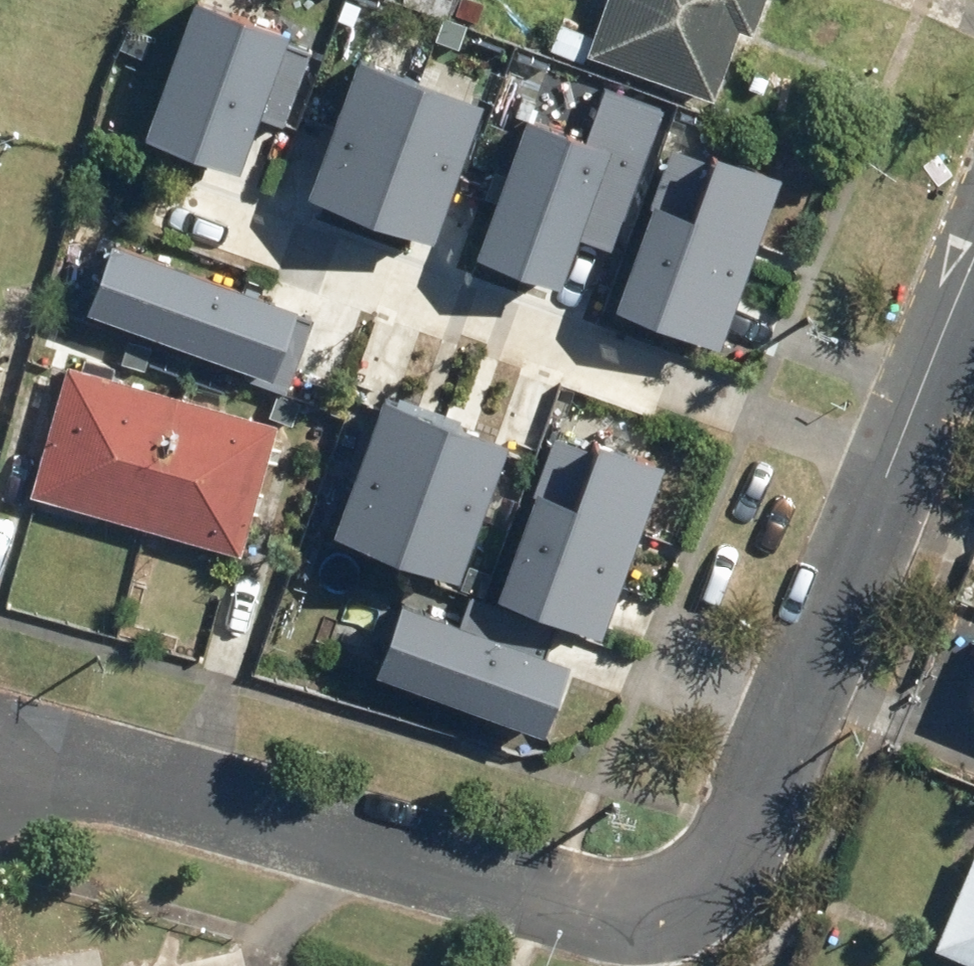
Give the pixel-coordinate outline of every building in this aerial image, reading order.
[(238,168),(258,115),(282,124),(310,48),(285,39),(288,31),(204,0),(191,0),(142,132),(238,168)] [(585,51),(713,98),(739,25),(750,29),(760,0),(604,0),(585,51)] [(587,34),(559,23),(549,49),(578,60),(587,34)] [(306,191),(368,213),(418,77),(356,54),(306,191)] [(418,77),(368,213),(431,236),(481,100),(418,77)] [(586,135),(522,113),(472,250),(559,281),(576,234),(612,247),(662,107),(604,86),(586,135)] [(779,170),(712,146),(707,160),(670,147),(613,303),(718,340),(779,170)] [(295,308),(297,302),(108,237),(83,308),(245,364),(241,375),(287,391),(313,315),(295,308)] [(277,421),(65,363),(28,495),(240,553),(277,421)] [(395,551),(445,411),(400,394),(396,397),(383,397),(382,402),(377,401),(332,529),(395,551)] [(445,411),(395,551),(457,573),(505,442),(462,424),(460,418),(445,411)] [(495,591),(600,628),(660,460),(595,436),(591,447),(552,433),(495,591)] [(462,619),(400,597),(374,665),(542,727),(569,656),(548,649),(557,626),(471,595),(462,619)] [(931,944),(973,962),(973,842),(931,944)]
